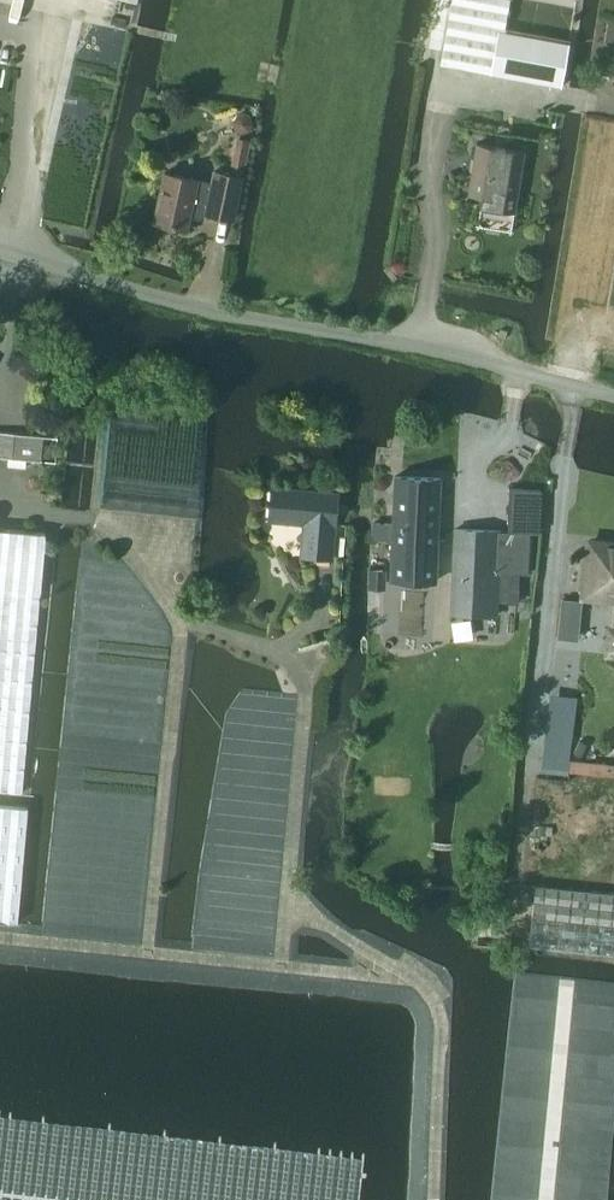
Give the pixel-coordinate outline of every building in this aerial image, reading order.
[(439,64),(561,86),(576,0),(451,0),(439,64)] [(236,114),(232,121),(234,128),(241,132),(248,130),(252,124),(250,116),(244,112),(236,114)] [(233,219),(249,141),(238,138),(230,174),(214,171),(211,182),(164,172),(153,222),(186,229),(190,210),(193,208),(205,210),(205,213),(233,219)] [(468,194),(491,198),(490,208),(514,212),(523,150),(476,143),(468,194)] [(602,230),(613,231),(613,196),(608,195),(602,230)] [(40,460),(43,436),(0,431),(0,456),(40,460)] [(391,524),(372,523),(371,539),(390,540),(386,625),(432,627),(439,479),(393,477),(391,524)] [(450,613),(496,614),(499,549),(508,549),(511,481),(453,479),(451,548),(453,548),(450,613)] [(267,521),(303,524),(300,556),(328,558),(334,494),(270,488),(267,521)] [(23,794),(46,534),(0,530),(0,792),(23,794)] [(587,542),(581,597),(613,600),(613,544),(587,542)] [(612,627),(607,627),(604,657),(613,658),(613,612),(612,627)] [(568,770),(613,775),(613,765),(569,760),(568,770)] [(11,922),(17,922),(28,808),(0,805),(0,921),(11,922)] [(536,886),(529,947),(613,957),(613,895),(536,886)]
